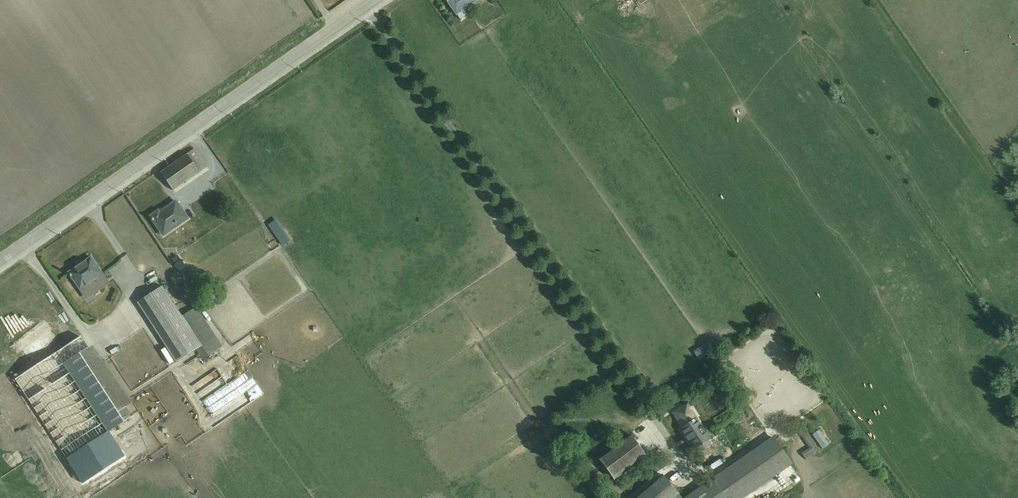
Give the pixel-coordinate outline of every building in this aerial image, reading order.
[(457,16),(479,0),(446,0),(457,16)] [(392,20),(386,10),(381,13),(387,23),(392,20)] [(194,149),(160,173),(173,191),(207,167),(194,149)] [(158,211),(150,217),(164,237),(189,220),(176,201),(160,213),(158,211)] [(271,218),(262,225),(279,246),(287,240),(271,218)] [(177,255),(171,259),(175,264),(174,265),(179,272),(186,267),(177,255)] [(91,258),(69,273),(70,275),(69,275),(86,300),(109,284),(91,258)] [(162,286),(137,302),(176,363),(181,360),(197,350),(203,360),(223,347),(196,307),(182,316),(162,286)] [(233,349),(249,337),(245,332),(229,344),(233,349)] [(714,337),(694,351),(699,359),(720,345),(714,337)] [(103,423),(126,407),(133,402),(106,361),(104,362),(94,345),(64,364),(103,423)] [(198,399),(223,383),(212,367),(188,383),(192,390),(198,399)] [(126,407),(103,423),(109,432),(132,417),(126,407)] [(696,419),(680,429),(695,451),(698,449),(704,458),(717,450),(696,419)] [(796,424),(786,431),(790,437),(798,432),(809,448),(801,453),(806,460),(816,453),(813,448),(817,446),(809,435),(803,425),(799,428),(796,424)] [(631,434),(598,459),(615,480),(619,477),(622,482),(638,470),(635,465),(647,456),(631,434)] [(792,464),(773,436),(685,497),(744,497),(792,464)] [(95,485),(110,476),(103,464),(113,459),(115,463),(118,460),(107,441),(79,457),(95,485)] [(632,497),(680,497),(664,475),(632,497)]
